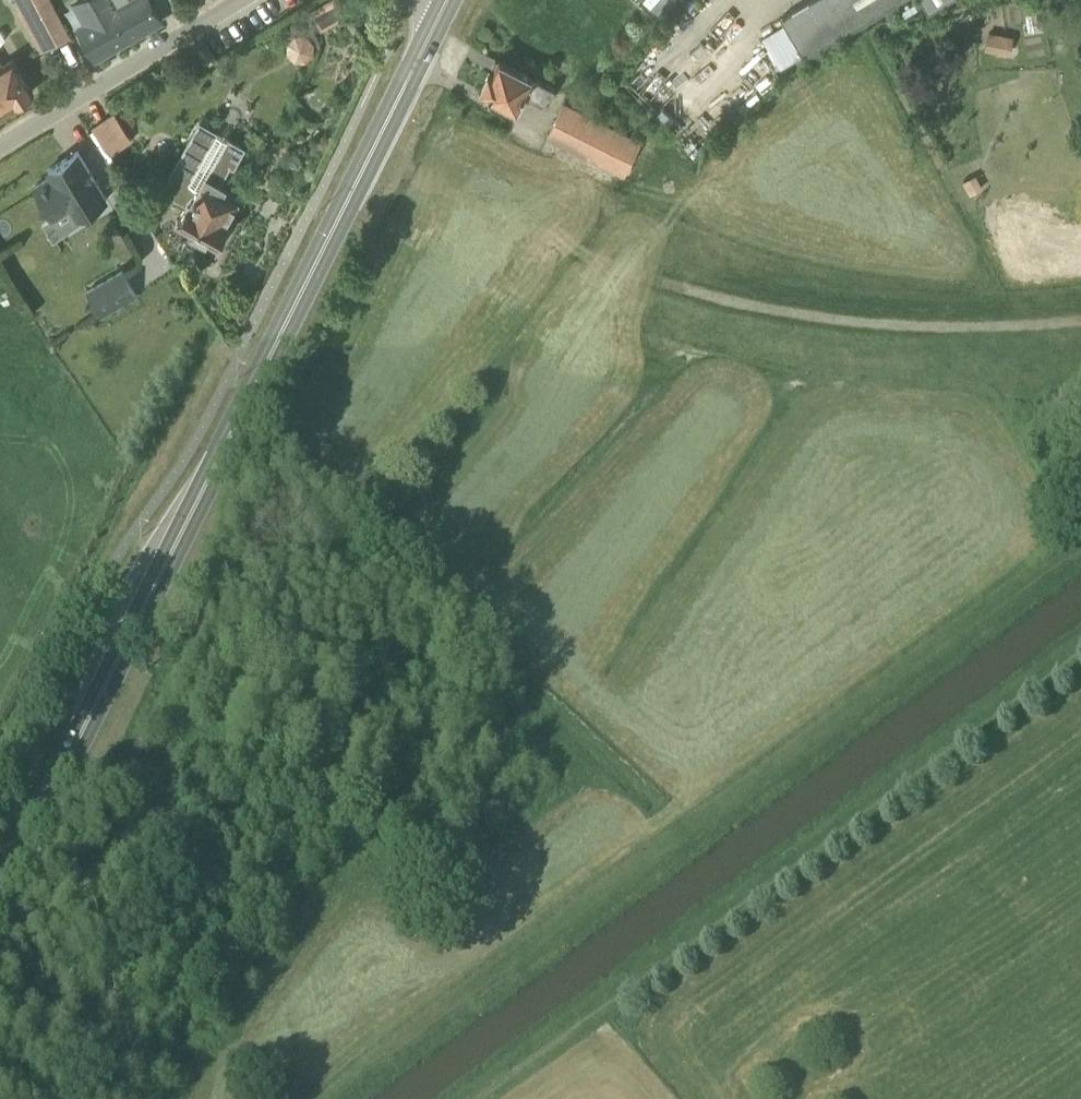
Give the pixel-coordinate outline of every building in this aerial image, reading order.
[(69,32),(51,0),(17,0),(21,8),(19,9),(40,48),(69,32)] [(150,0),(128,0),(119,5),(116,0),(77,0),(72,3),(83,23),(77,26),(95,59),(163,20),(162,18),(161,19),(150,0)] [(778,18),(782,24),(762,35),(780,66),(800,54),(802,57),(898,0),(809,0),(778,18)] [(927,8),(941,0),(922,0),(927,8)] [(986,30),(984,48),(1010,51),(1012,33),(986,30)] [(313,34),(290,33),(289,57),(312,58),(313,34)] [(545,105),(553,88),(496,57),(481,89),(516,107),(523,93),(545,105)] [(0,59),(0,107),(14,98),(16,101),(33,91),(13,59),(4,65),(0,59)] [(626,173),(641,143),(564,103),(549,133),(626,173)] [(111,154),(133,140),(115,113),(93,129),(111,154)] [(237,201),(227,195),(231,189),(219,183),(229,165),(235,168),(246,146),(228,135),(227,137),(219,131),(202,121),(181,158),(165,188),(189,201),(179,219),(194,228),(189,237),(203,244),(207,237),(221,245),(232,226),(225,222),(237,201)] [(78,216),(108,198),(78,150),(49,168),(53,175),(35,186),(53,216),(71,205),(78,216)] [(101,316),(137,295),(122,269),(86,289),(101,316)]
